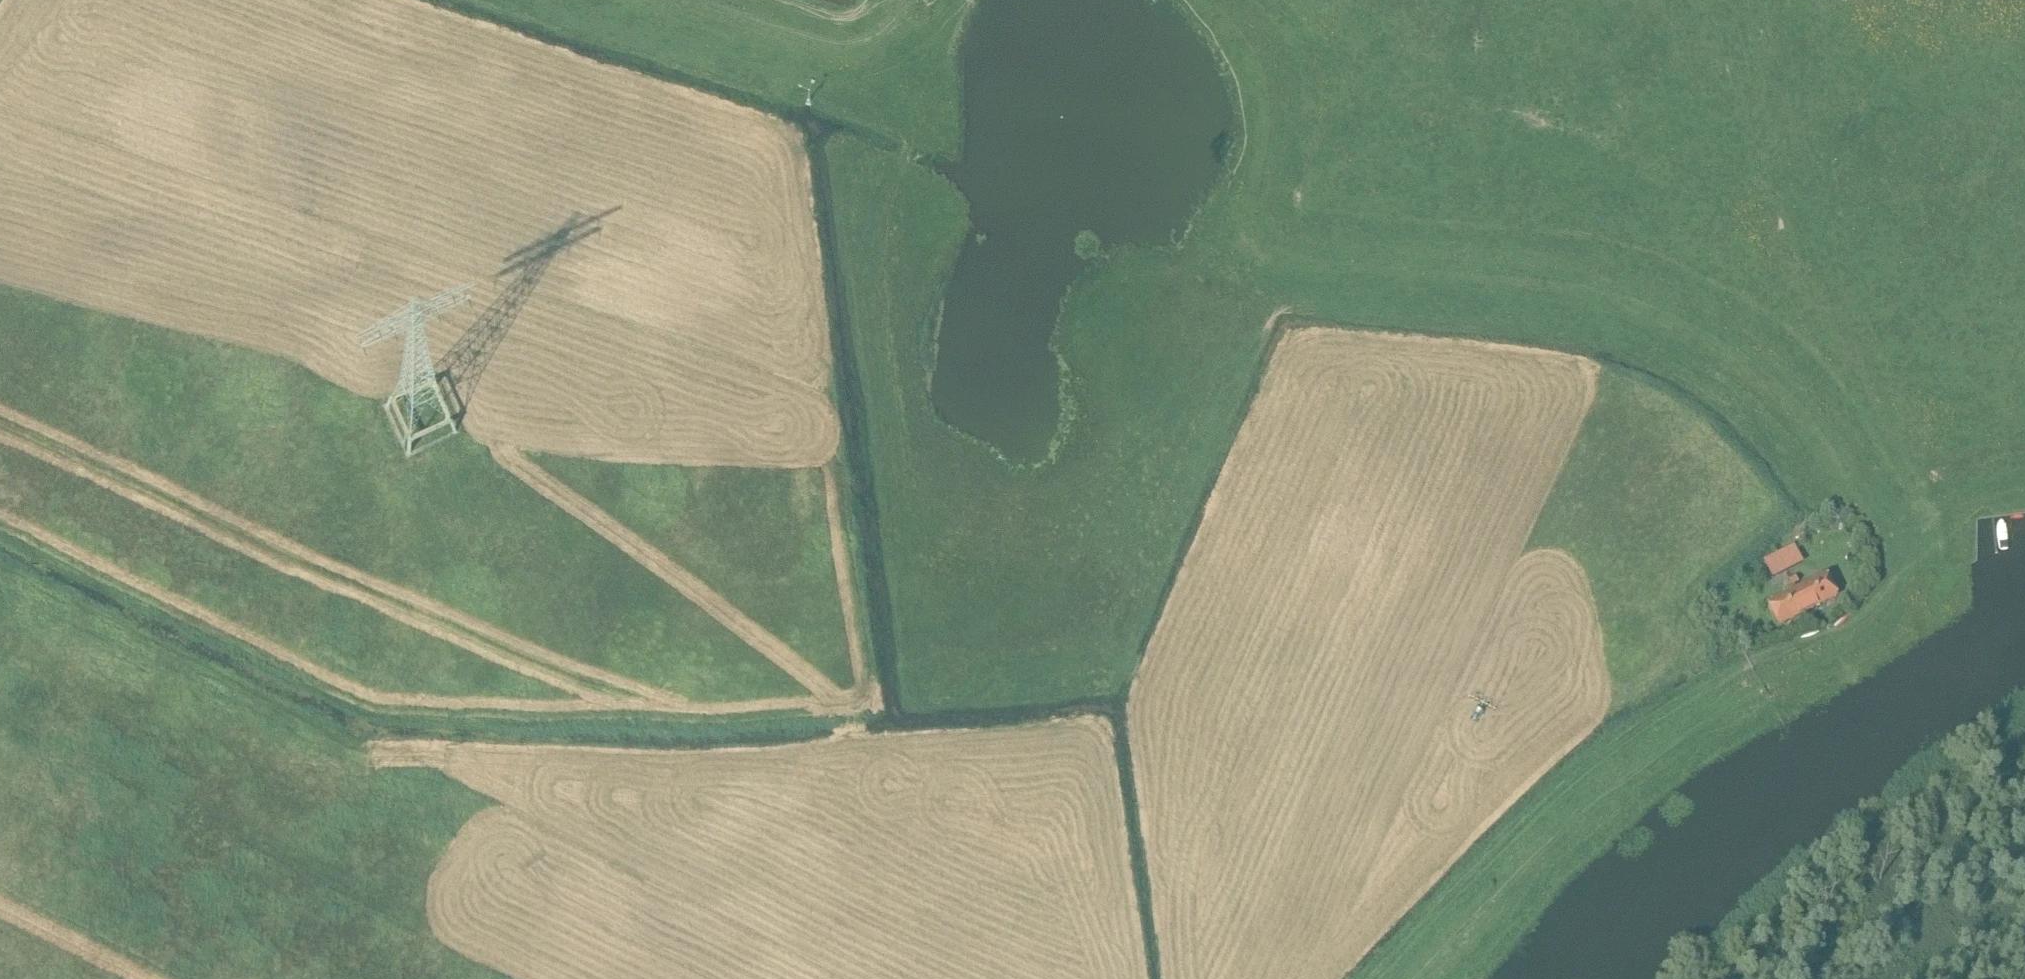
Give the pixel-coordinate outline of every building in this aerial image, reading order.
[(1782,560),(1788,568),(1799,561),(1792,552),(1782,560)] [(1807,612),(1837,597),(1826,577),(1797,592),(1807,612)] [(1807,612),(1797,592),(1768,606),(1779,627),(1807,612)]
